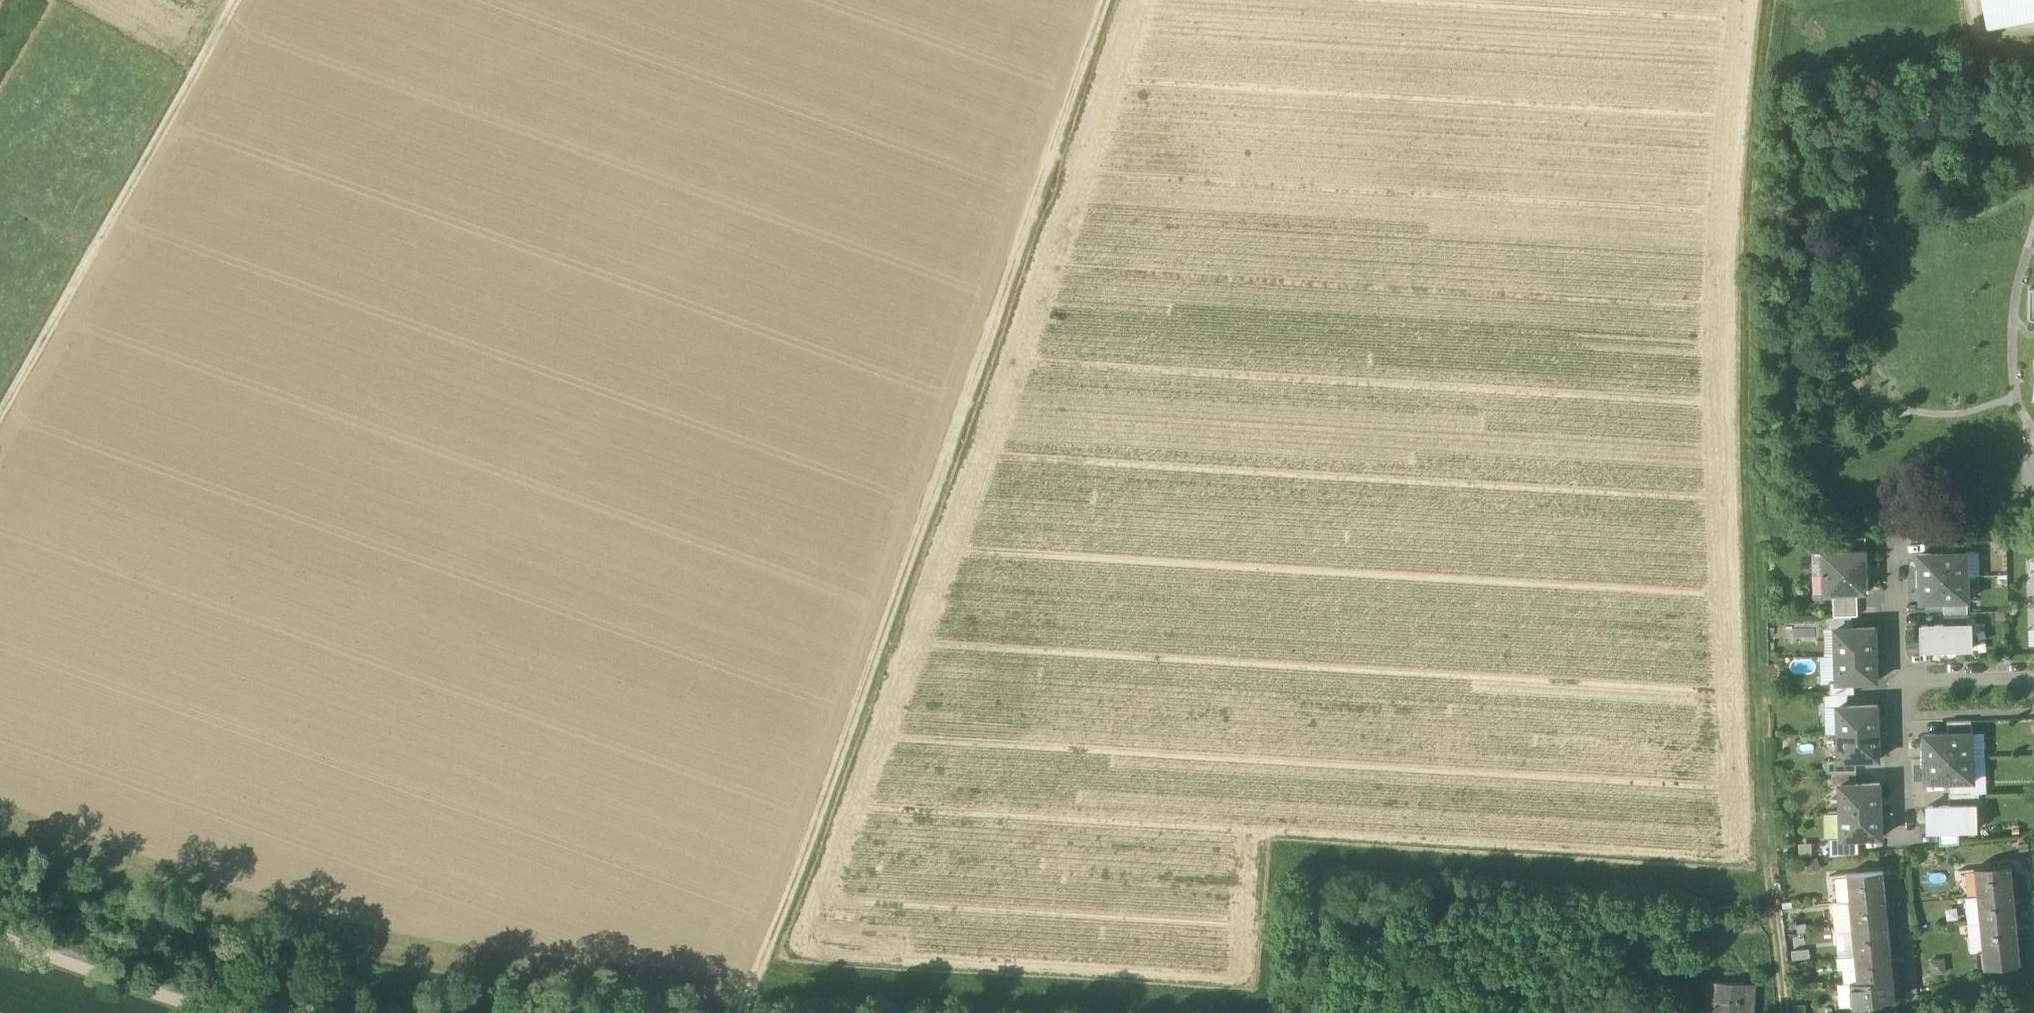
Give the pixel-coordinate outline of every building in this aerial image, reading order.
[(1988,28),(2033,19),(2033,0),(1982,0),(1988,28)] [(1966,540),(1942,541),(1942,553),(1967,552),(1966,540)] [(1867,551),(1824,552),(1825,571),(1823,571),(1823,574),(1825,574),(1825,592),(1833,592),(1851,592),(1857,591),(1869,591),(1868,576),(1865,577),(1864,566),(1868,566),(1867,551)] [(1942,553),(1919,554),(1920,578),(1968,576),(1967,552),(1942,553)] [(1968,576),(1920,578),(1921,602),(1944,601),(1968,600),(1969,600),(1968,576)] [(1851,592),(1833,592),(1834,616),(1852,616),(1858,615),(1857,591),(1851,592)] [(1968,600),(1944,601),(1944,613),(1968,612),(1968,600)] [(1968,612),(1944,613),(1944,625),(1969,624),(1968,612)] [(1834,616),(1828,616),(1828,628),(1835,628),(1852,627),(1852,616),(1834,616)] [(1944,625),(1921,626),(1922,650),(1972,649),(1972,624),(1969,624),(1944,625)] [(1852,627),(1835,628),(1836,655),(1877,654),(1876,641),(1875,627),(1852,627)] [(1877,654),(1836,655),(1837,682),(1854,682),(1877,681),(1877,667),(1877,654)] [(1837,682),(1830,682),(1831,694),(1848,694),(1855,693),(1854,682),(1837,682)] [(1831,694),(1824,695),(1825,706),(1838,706),(1849,706),(1848,694),(1831,694)] [(1849,706),(1838,706),(1838,733),(1879,732),(1879,719),(1878,719),(1878,705),(1849,706)] [(1971,721),(1947,721),(1948,733),(1972,732),(1971,721)] [(1879,732),(1838,733),(1839,760),(1856,760),(1879,759),(1879,745),(1879,732)] [(1948,733),(1925,734),(1925,758),(1973,756),(1973,732),(1972,732),(1948,733)] [(1973,756),(1925,758),(1926,782),(1949,781),(1973,781),(1974,780),(1973,756)] [(1839,760),(1826,761),(1827,772),(1833,772),(1856,771),(1856,760),(1839,760)] [(1856,771),(1833,772),(1833,784),(1840,784),(1857,783),(1856,771)] [(1973,781),(1949,781),(1949,793),(1973,792),(1973,781)] [(1857,783),(1840,784),(1841,811),(1881,810),(1881,797),(1880,783),(1857,783)] [(1949,793),(1949,794),(1950,805),(1977,805),(1980,804),(1979,793),(1973,792),(1949,793)] [(1950,805),(1927,806),(1928,831),(1940,830),(1940,845),(1960,843),(1959,830),(1977,829),(1977,805),(1950,805)] [(1881,810),(1841,811),(1841,838),(1842,838),(1858,838),(1882,837),(1881,823),(1882,823),(1881,810)] [(1858,838),(1842,838),(1841,838),(1830,838),(1830,855),(1859,853),(1858,838)] [(2011,866),(1975,869),(1978,897),(2014,893),(2011,866)] [(1883,871),(1847,874),(1850,902),(1885,898),(1883,871)] [(2014,893),(1978,897),(1980,924),(2017,920),(2014,893)] [(1885,898),(1850,902),(1852,929),(1888,925),(1885,898)] [(2017,920),(1980,924),(1983,951),(2019,948),(2017,920)] [(1888,925),(1852,929),(1855,955),(1891,952),(1888,925)] [(2019,948),(1983,951),(1985,968),(2021,965),(2019,948)] [(1855,955),(1838,957),(1839,969),(1844,968),(1845,983),(1850,983),(1850,982),(1851,983),(1857,982),(1857,983),(1894,979),(1891,952),(1855,955)] [(1894,979),(1857,983),(1857,982),(1851,983),(1850,982),(1850,983),(1845,983),(1839,984),(1841,1007),(1853,1006),(1853,1007),(1871,1005),(1871,1004),(1882,1003),(1882,1001),(1896,999),(1894,979)] [(1711,981),(1709,1012),(1713,1012),(1752,1012),(1753,984),(1711,981)]
